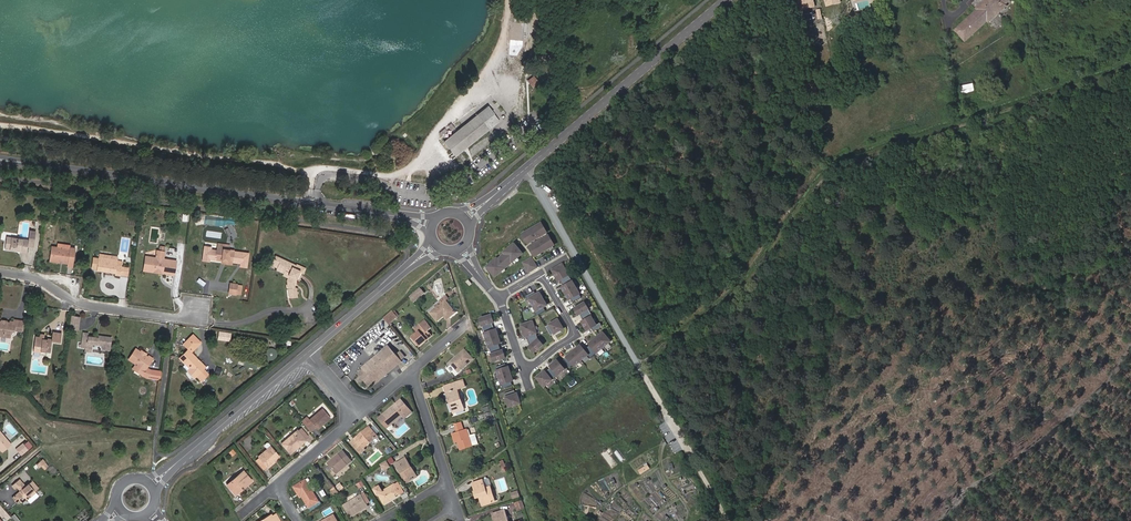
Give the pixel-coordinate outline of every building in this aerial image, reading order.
[(807,8),(819,6),(818,0),(805,0),(807,8)] [(975,8),(977,10),(955,30),(965,40),(987,21),(988,22),(999,12),(1005,6),(1004,5),(1009,0),(984,0),(975,8)] [(972,84),(960,87),(962,95),(974,92),(972,84)] [(487,106),(444,140),(455,157),(489,131),(481,122),(493,113),(487,106)] [(499,122),(493,113),(481,122),(489,131),(499,122)] [(438,180),(428,188),(431,192),(441,184),(438,180)] [(533,240),(547,233),(541,224),(523,234),(523,235),(526,240),(528,243),(532,241),(533,240)] [(31,245),(36,246),(39,229),(33,229),(32,239),(14,236),(13,240),(9,239),(8,247),(17,249),(17,247),(24,248),(24,250),(24,251),(30,252),(31,245)] [(553,246),(554,245),(549,236),(537,243),(534,245),(530,247),(535,256),(537,255),(541,253),(549,248),(553,246)] [(228,262),(234,263),(236,249),(232,249),(227,248),(227,243),(222,243),(219,258),(225,259),(228,260),(228,262)] [(169,271),(179,272),(181,260),(171,259),(170,260),(168,260),(168,258),(170,245),(165,244),(165,250),(162,250),(161,257),(161,259),(152,258),(151,269),(160,270),(160,271),(167,272),(167,269),(169,269),(169,271)] [(517,258),(522,254),(514,244),(507,251),(504,253),(505,254),(498,260),(497,259),(495,261),(487,267),(495,276),(501,272),(504,269),(508,265),(512,262),(513,262),(517,258)] [(70,265),(76,266),(78,252),(73,252),(74,249),(55,246),(53,260),(71,263),(70,265)] [(495,261),(497,259),(498,260),(505,254),(504,253),(507,251),(506,249),(493,259),(495,261)] [(152,258),(161,259),(161,257),(151,256),(149,270),(160,271),(160,270),(151,269),(152,258)] [(302,267),(301,266),(281,256),(278,263),(284,266),(283,268),(290,271),(294,273),(293,276),(296,278),(294,282),(294,285),(299,285),(305,272),(301,270),(302,267)] [(124,274),(124,273),(125,266),(126,261),(102,257),(100,269),(119,272),(118,274),(124,274)] [(529,272),(537,267),(531,258),(524,263),(529,272)] [(305,272),(307,273),(309,269),(302,265),(301,266),(302,267),(301,270),(305,272)] [(562,283),(570,278),(562,265),(552,270),(558,281),(560,280),(562,283)] [(296,278),(293,276),(294,273),(290,271),(288,276),(293,279),(292,281),(293,289),(299,289),(299,285),(294,285),(294,282),(296,278)] [(566,294),(576,288),(570,278),(562,283),(564,287),(562,288),(566,294)] [(244,284),(232,282),(231,291),(242,293),(244,284)] [(409,297),(413,302),(424,293),(420,288),(409,297)] [(573,302),(582,297),(576,288),(566,294),(569,300),(571,299),(573,302)] [(293,298),(301,298),(301,289),(299,289),(293,289),(293,298)] [(533,305),(543,299),(540,293),(537,295),(535,291),(526,296),(528,300),(529,299),(533,305)] [(446,314),(449,317),(455,312),(445,301),(448,298),(445,296),(440,300),(441,301),(442,303),(437,307),(430,313),(437,321),(443,316),(444,316),(446,314)] [(544,307),(547,305),(543,299),(533,305),(536,311),(535,312),(537,316),(546,311),(544,307)] [(581,318),(590,312),(585,303),(575,309),(578,315),(580,314),(581,318)] [(383,318),(388,324),(397,317),(392,311),(383,318)] [(594,331),(602,327),(600,323),(596,325),(591,317),(593,316),(590,312),(581,318),(583,321),(582,322),(587,330),(592,328),(594,331)] [(72,327),(80,328),(82,316),(74,315),(72,327)] [(484,330),(493,327),(492,323),(494,322),(491,315),(480,319),(484,330)] [(24,331),(26,320),(17,318),(17,320),(16,321),(13,320),(13,322),(8,321),(7,322),(5,322),(4,321),(1,320),(0,319),(0,334),(1,334),(11,336),(12,336),(12,334),(16,329),(24,331)] [(419,347),(432,336),(428,331),(431,329),(424,320),(417,326),(420,330),(417,333),(411,338),(419,347)] [(555,334),(563,329),(558,320),(546,327),(551,336),(554,333),(555,334)] [(528,340),(538,337),(532,322),(521,325),(525,337),(527,336),(528,340)] [(487,340),(498,337),(496,330),(494,330),(493,327),(484,330),(487,340)] [(48,351),(53,351),(54,341),(63,342),(64,331),(55,330),(54,338),(50,337),(50,338),(46,338),(46,336),(46,334),(42,334),(42,336),(38,335),(36,350),(43,351),(43,350),(48,351)] [(104,347),(111,348),(113,336),(103,334),(103,336),(99,335),(91,334),(91,332),(85,331),(83,346),(87,346),(92,347),(93,341),(104,343),(104,347)] [(603,333),(596,338),(603,347),(610,342),(603,333)] [(184,345),(189,350),(180,358),(191,369),(188,371),(195,378),(197,376),(204,369),(206,367),(201,362),(199,363),(197,361),(197,358),(191,352),(201,342),(193,335),(184,345)] [(490,351),(500,348),(499,344),(501,343),(498,337),(487,340),(490,351)] [(534,353),(543,345),(538,340),(538,337),(528,340),(530,346),(529,347),(534,353)] [(590,345),(587,348),(594,355),(603,347),(596,338),(589,344),(590,345)] [(373,382),(375,384),(400,362),(399,361),(404,358),(400,353),(395,356),(387,346),(361,368),(363,370),(358,374),(368,386),(373,382)] [(581,346),(574,351),(581,360),(588,355),(590,358),(594,355),(587,348),(584,350),(581,346)] [(147,354),(143,355),(143,351),(138,347),(131,358),(139,362),(138,364),(147,370),(148,367),(155,357),(151,354),(150,356),(148,354),(147,354)] [(494,361),(505,358),(503,351),(501,351),(500,348),(490,351),(494,361)] [(450,362),(459,372),(472,359),(465,350),(456,358),(455,357),(450,362)] [(574,351),(564,360),(570,367),(574,365),(575,366),(581,360),(574,351)] [(551,367),(548,370),(555,378),(565,369),(557,361),(550,366),(551,367)] [(136,367),(144,373),(147,370),(138,364),(136,367)] [(499,378),(511,374),(509,367),(507,368),(505,364),(496,367),(499,378)] [(151,369),(148,367),(147,370),(144,373),(150,377),(152,377),(153,369),(151,369)] [(152,377),(162,379),(163,371),(153,369),(152,377)] [(209,374),(204,369),(197,376),(202,381),(209,374)] [(544,387),(555,378),(548,370),(545,372),(544,371),(537,378),(544,387)] [(503,388),(513,385),(511,381),(513,381),(511,374),(499,378),(503,388)] [(453,413),(463,409),(457,389),(464,387),(463,381),(451,384),(453,390),(446,392),(453,413)] [(509,407),(520,403),(517,394),(516,394),(515,391),(505,394),(509,407)] [(388,428),(403,415),(404,414),(407,416),(412,412),(401,400),(383,416),(386,419),(382,422),(388,428)] [(316,428),(317,429),(331,418),(323,409),(310,420),(316,428)] [(310,432),(316,428),(310,420),(307,417),(301,422),(310,432)] [(365,451),(363,449),(378,437),(369,427),(361,434),(361,435),(359,437),(358,436),(351,443),(361,454),(365,451)] [(462,449),(472,446),(467,429),(452,434),(455,442),(457,442),(460,441),(462,449)] [(290,453),(306,440),(297,430),(282,444),(290,453)] [(10,444),(0,432),(0,450),(1,451),(10,444)] [(14,449),(20,456),(27,449),(22,443),(14,449)] [(268,468),(275,463),(275,462),(274,461),(276,460),(280,456),(271,447),(259,457),(260,458),(267,467),(268,468)] [(343,451),(339,455),(347,465),(351,461),(343,451)] [(327,464),(336,474),(347,465),(339,455),(327,464)] [(39,463),(45,470),(50,465),(44,458),(39,463)] [(264,470),(267,467),(260,458),(256,461),(264,470)] [(411,480),(416,476),(405,458),(396,464),(407,481),(410,479),(411,480)] [(246,482),(247,482),(250,479),(243,471),(227,485),(235,495),(243,488),(242,486),(246,482)] [(31,495),(34,492),(38,489),(31,481),(25,487),(18,480),(11,485),(14,489),(19,485),(22,489),(11,498),(16,503),(19,501),(21,503),(26,499),(25,498),(29,494),(31,495)] [(309,507),(318,501),(305,480),(294,487),(298,493),(299,492),(302,496),(309,507)] [(489,486),(484,488),(482,480),(472,483),(475,492),(477,492),(478,497),(480,497),(482,505),(494,501),(489,486)] [(401,494),(404,492),(399,482),(395,484),(401,494)] [(385,504),(401,494),(395,484),(383,491),(379,486),(374,489),(377,495),(378,494),(385,504)] [(26,499),(27,500),(35,493),(34,492),(31,495),(29,494),(25,498),(26,499)] [(366,503),(369,501),(364,493),(361,495),(366,503)] [(351,516),(368,506),(366,503),(361,495),(344,505),(351,516)] [(522,500),(515,502),(517,510),(524,508),(522,500)] [(504,518),(506,517),(504,511),(493,514),(495,520),(505,520),(504,518)]
